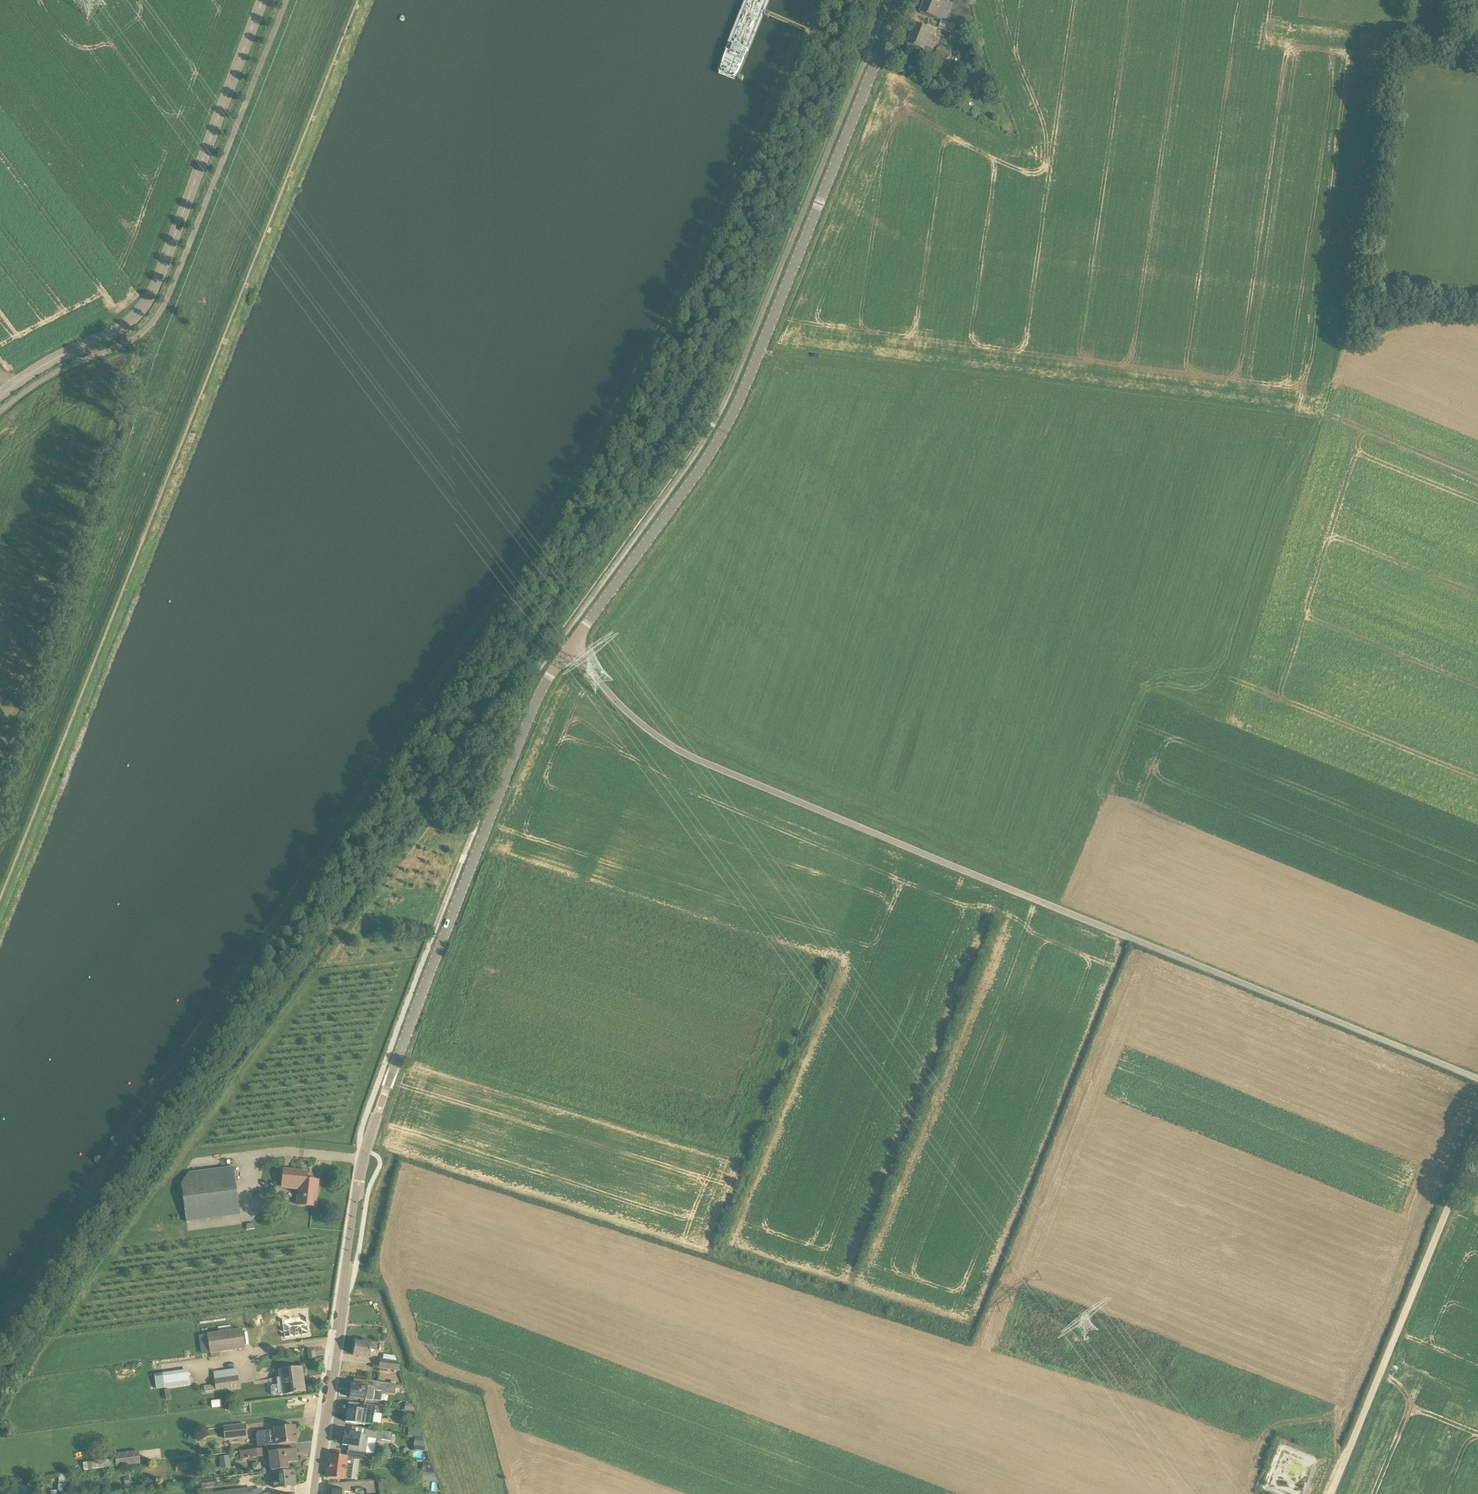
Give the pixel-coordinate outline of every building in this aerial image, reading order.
[(945,0),(925,0),(924,3),(972,21),(968,0),(953,0),(951,6),(947,4),(948,1),(945,0)] [(972,21),(924,3),(920,13),(940,21),(938,26),(953,32),(956,25),(974,32),(972,21)] [(938,38),(931,35),(933,31),(915,25),(911,35),(936,44),(938,38)] [(928,53),(932,55),(933,50),(937,52),(935,56),(949,62),(952,51),(940,46),(936,44),(911,35),(907,45),(928,53)] [(951,36),(949,42),(964,47),(966,42),(951,36)] [(233,1167),(188,1173),(181,1183),(186,1222),(239,1215),(233,1167)] [(318,1181),(302,1180),(303,1172),(284,1170),(282,1187),(299,1189),(297,1205),(313,1207),(314,1191),(317,1191),(318,1181)] [(220,1357),(219,1352),(244,1349),(241,1329),(207,1334),(211,1358),(220,1357)] [(353,1355),(369,1358),(370,1350),(379,1351),(380,1344),(363,1341),(363,1343),(355,1342),(353,1355)] [(400,1371),(396,1361),(380,1359),(378,1368),(400,1371)] [(279,1371),(280,1378),(277,1379),(279,1395),(289,1394),(304,1391),(301,1368),(279,1371)] [(189,1370),(154,1376),(156,1389),(191,1384),(189,1370)] [(214,1379),(214,1385),(204,1386),(205,1392),(215,1391),(216,1391),(239,1388),(237,1376),(214,1379)] [(394,1385),(392,1385),(367,1381),(366,1387),(351,1384),(349,1398),(365,1400),(372,1401),(374,1391),(383,1392),(393,1393),(394,1385)] [(355,1403),(354,1409),(348,1408),(346,1422),(362,1425),(372,1426),(374,1413),(384,1415),(385,1408),(369,1405),(355,1403)] [(414,1412),(412,1404),(411,1404),(405,1404),(405,1411),(414,1412)] [(10,1435),(14,1427),(7,1424),(8,1422),(5,1420),(0,1431),(10,1435)] [(418,1424),(414,1423),(413,1431),(408,1430),(408,1436),(414,1437),(423,1438),(418,1424)] [(223,1427),(224,1439),(247,1436),(245,1424),(223,1427)] [(273,1429),(273,1430),(263,1432),(265,1446),(275,1444),(275,1445),(296,1443),(295,1426),(273,1429)] [(348,1451),(350,1451),(366,1454),(368,1439),(391,1442),(392,1434),(367,1430),(366,1435),(360,1435),(360,1434),(344,1432),(342,1445),(349,1446),(348,1451)] [(414,1437),(414,1439),(413,1447),(426,1448),(423,1438),(414,1437)] [(262,1449),(241,1452),(242,1460),(263,1457),(262,1449)] [(295,1449),(268,1452),(270,1471),(288,1469),(287,1463),(297,1462),(295,1449)] [(140,1464),(139,1451),(115,1454),(116,1467),(140,1464)] [(343,1480),(343,1478),(351,1479),(354,1460),(373,1462),(373,1455),(366,1454),(350,1451),(349,1458),(331,1455),(328,1478),(343,1480)] [(219,1457),(220,1469),(230,1468),(228,1456),(219,1457)] [(295,1485),(294,1471),(274,1474),(275,1481),(271,1482),(272,1488),(295,1485)] [(200,1482),(201,1488),(217,1486),(216,1480),(200,1482)] [(32,1485),(18,1484),(18,1493),(31,1493),(32,1485)]
